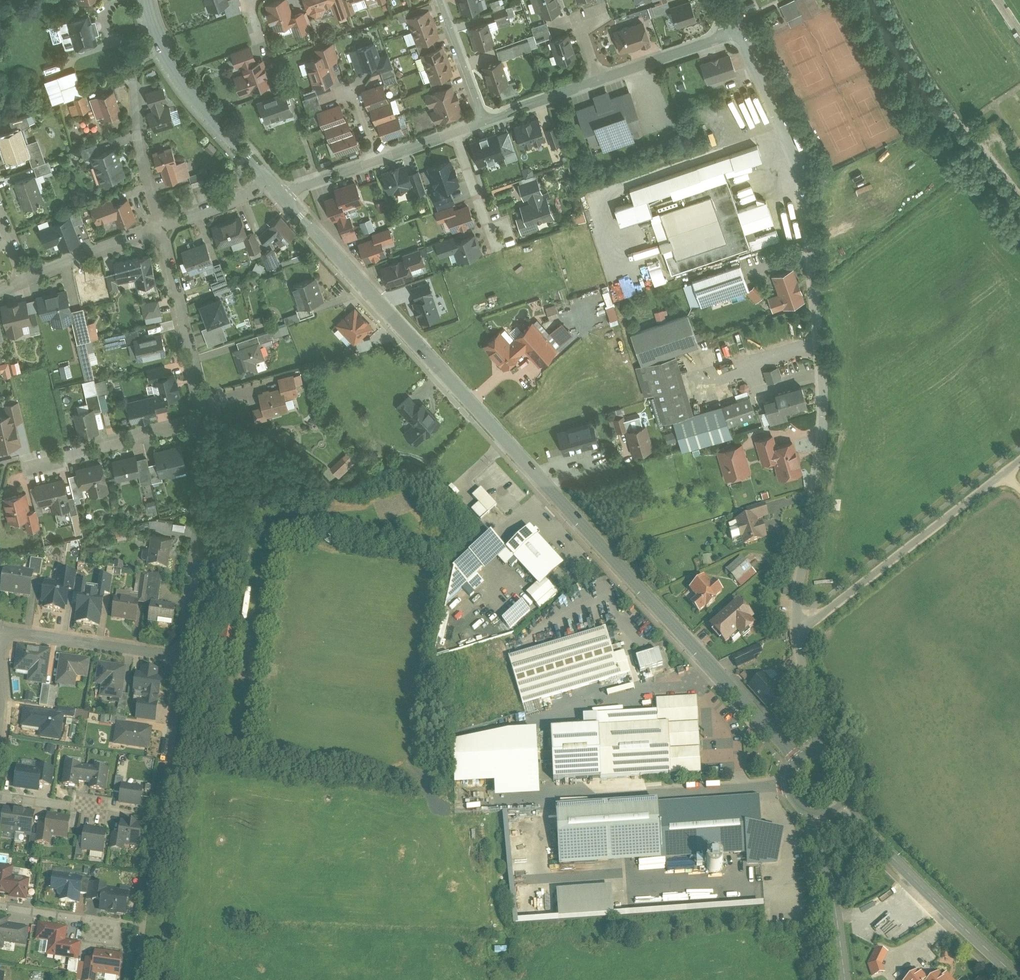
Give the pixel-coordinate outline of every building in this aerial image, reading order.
[(209,10),(227,4),(228,4),(227,0),(206,0),(209,10)] [(228,4),(227,4),(229,8),(241,4),(240,0),(227,0),(228,4)] [(284,2),(280,0),(279,1),(278,0),(274,1),(274,3),(267,5),(270,12),(268,14),(270,20),(273,21),(275,28),(291,22),(294,21),(292,16),(287,1),(284,2)] [(309,11),(311,10),(311,12),(316,14),(321,13),(324,8),(323,6),(332,3),(334,2),(333,0),(306,0),(309,11)] [(350,0),(343,0),(345,6),(348,14),(355,11),(351,0),(350,0)] [(461,4),(460,4),(462,13),(486,6),(485,0),(460,0),(461,4)] [(556,0),(537,0),(543,18),(560,12),(556,0)] [(781,7),(788,21),(802,14),(795,0),(794,0),(781,7)] [(802,14),(803,14),(805,19),(821,12),(815,0),(795,0),(802,14)] [(343,1),(333,5),(335,10),(345,6),(343,1)] [(690,2),(670,9),(677,26),(696,19),(690,2)] [(666,3),(652,7),(655,17),(656,17),(655,15),(668,10),(666,3)] [(420,7),(404,12),(407,20),(409,20),(408,18),(422,13),(420,7)] [(507,9),(494,13),(496,21),(509,17),(507,9)] [(422,13),(408,18),(409,20),(413,31),(434,23),(433,19),(431,19),(428,11),(422,13)] [(304,12),(292,16),(294,21),(291,22),(295,34),(310,29),(304,12)] [(89,14),(68,20),(69,21),(58,24),(66,51),(76,48),(77,49),(78,48),(78,49),(79,50),(80,51),(81,51),(82,51),(83,51),(84,50),(85,49),(85,48),(85,47),(85,46),(97,43),(89,14)] [(434,23),(413,31),(417,42),(418,43),(432,38),(438,36),(434,28),(436,27),(434,23)] [(487,23),(471,28),(475,39),(472,40),(475,49),(493,43),(487,23)] [(547,23),(531,28),(534,36),(549,30),(547,23)] [(642,23),(628,28),(627,27),(624,29),(623,29),(615,32),(622,52),(642,45),(643,46),(649,44),(649,43),(649,42),(642,23)] [(549,30),(534,36),(537,43),(552,38),(549,30)] [(568,36),(551,41),(558,63),(559,63),(566,60),(575,57),(568,36)] [(432,38),(418,43),(417,42),(415,43),(418,50),(434,44),(432,38)] [(374,43),(356,50),(363,68),(376,64),(381,62),(380,60),(374,43)] [(333,44),(316,50),(319,57),(326,54),(329,62),(338,59),(333,44)] [(434,44),(418,50),(421,57),(423,57),(422,55),(436,50),(434,44)] [(512,46),(497,51),(499,58),(514,53),(512,46)] [(250,47),(233,54),(237,66),(242,64),(255,60),(250,47)] [(436,50),(422,55),(423,57),(427,68),(448,60),(447,56),(445,56),(442,48),(436,50)] [(319,57),(309,60),(312,68),(310,72),(315,87),(332,81),(331,77),(332,73),(329,62),(326,54),(319,57)] [(729,55),(702,65),(708,82),(735,72),(729,55)] [(389,57),(380,60),(381,62),(376,64),(379,72),(381,72),(393,67),(389,57)] [(255,60),(242,64),(247,78),(237,82),(240,93),(251,89),(252,90),(270,83),(262,61),(256,63),(255,60)] [(448,60),(427,68),(431,79),(432,81),(446,75),(451,73),(448,65),(450,64),(448,60)] [(501,61),(483,67),(484,67),(491,89),(490,89),(490,90),(500,87),(508,84),(501,61)] [(393,67),(381,72),(383,78),(395,74),(393,67)] [(395,74),(383,78),(385,85),(398,80),(395,74)] [(446,75),(432,81),(431,79),(429,80),(432,87),(451,80),(448,81),(446,75)] [(451,80),(432,87),(439,85),(441,90),(451,87),(453,86),(451,80)] [(508,84),(500,87),(503,97),(518,92),(517,88),(518,88),(517,85),(516,85),(515,81),(508,84)] [(80,83),(60,90),(64,102),(74,99),(84,95),(80,83)] [(382,85),(363,92),(369,108),(390,100),(388,101),(382,85)] [(289,86),(283,88),(285,94),(287,99),(293,97),(289,86)] [(441,90),(426,96),(429,105),(435,103),(437,111),(432,113),(435,122),(461,113),(456,100),(459,99),(457,93),(454,94),(451,87),(441,90)] [(163,88),(147,93),(151,105),(161,102),(167,100),(163,88)] [(114,91),(91,100),(94,108),(100,106),(104,120),(121,114),(114,91)] [(285,94),(258,103),(262,114),(263,114),(266,122),(282,116),(283,117),(292,114),(287,99),(285,94)] [(323,111),(317,94),(303,99),(309,117),(319,113),(323,111)] [(607,98),(599,101),(600,105),(598,105),(578,112),(585,132),(587,131),(592,144),(601,140),(604,149),(633,139),(630,130),(639,127),(635,115),(637,114),(630,94),(611,101),(608,102),(607,98)] [(84,95),(74,99),(76,105),(70,107),(73,116),(89,110),(84,95)] [(390,100),(369,108),(371,107),(376,122),(397,115),(395,115),(390,100)] [(161,102),(152,105),(154,112),(149,113),(154,131),(174,124),(169,107),(163,109),(161,102)] [(323,111),(319,113),(324,127),(326,127),(331,141),(333,140),(338,154),(358,146),(353,132),(351,132),(346,118),(344,119),(340,105),(323,111)] [(397,115),(376,122),(376,123),(378,122),(384,138),(397,133),(403,131),(402,129),(397,115)] [(27,116),(10,122),(13,129),(30,123),(27,116)] [(539,119),(530,122),(530,121),(522,124),(522,125),(514,127),(521,148),(546,139),(539,119)] [(408,127),(402,129),(403,131),(397,133),(399,139),(410,135),(408,127)] [(555,127),(546,130),(552,147),(561,144),(555,127)] [(0,137),(0,140),(3,147),(4,146),(9,162),(19,159),(19,157),(29,154),(20,130),(0,137)] [(508,133),(497,137),(503,154),(514,150),(508,133)] [(488,138),(487,136),(479,139),(480,141),(471,144),(479,165),(488,161),(488,163),(496,161),(495,159),(504,156),(503,154),(497,137),(496,135),(488,138)] [(96,144),(81,150),(84,159),(100,154),(96,144)] [(757,146),(630,191),(634,203),(671,190),(673,198),(648,207),(653,221),(660,242),(669,239),(669,241),(659,244),(662,251),(672,248),(673,253),(665,256),(672,275),(680,272),(715,260),(750,247),(745,232),(774,222),(766,201),(738,211),(727,179),(726,179),(723,169),(734,165),(734,167),(762,157),(757,146)] [(171,148),(153,154),(158,170),(161,169),(176,165),(177,164),(171,148)] [(115,150),(93,157),(96,166),(98,166),(104,182),(102,183),(102,184),(124,176),(118,159),(115,150)] [(49,161),(34,166),(37,176),(52,171),(49,161)] [(450,161),(429,169),(436,188),(437,191),(449,187),(458,184),(456,177),(457,177),(454,167),(452,168),(450,161)] [(176,165),(161,169),(166,184),(181,179),(179,174),(176,165)] [(398,167),(390,170),(390,171),(384,173),(390,190),(395,189),(395,191),(407,187),(406,185),(411,183),(408,174),(405,166),(399,168),(398,167)] [(419,171),(408,174),(411,183),(414,193),(426,189),(419,171)] [(34,176),(16,183),(25,209),(43,202),(43,201),(41,202),(36,190),(39,189),(34,176)] [(520,186),(524,198),(529,196),(540,192),(541,192),(537,180),(520,186)] [(355,183),(336,189),(338,196),(326,200),(333,219),(337,218),(346,215),(343,208),(362,201),(355,183)] [(449,187),(437,191),(436,188),(432,190),(437,204),(453,199),(449,187)] [(526,217),(518,220),(522,232),(538,226),(536,221),(552,216),(546,199),(543,200),(540,192),(529,196),(532,204),(522,207),(526,217)] [(108,198),(91,204),(94,212),(111,206),(108,198)] [(453,199),(437,204),(439,210),(453,205),(455,204),(453,199)] [(134,219),(127,200),(111,206),(94,212),(98,223),(114,216),(118,225),(134,219)] [(455,211),(453,205),(439,210),(436,211),(440,222),(449,219),(447,213),(455,211)] [(455,211),(447,213),(449,219),(453,230),(474,223),(468,206),(455,211)] [(79,209),(67,213),(69,219),(70,219),(73,226),(84,222),(79,209)] [(347,217),(346,215),(337,218),(343,233),(354,229),(350,216),(347,217)] [(281,216),(258,236),(265,244),(273,238),(280,246),(296,232),(281,216)] [(240,217),(213,227),(220,246),(244,237),(247,236),(247,235),(240,217)] [(50,227),(41,230),(47,245),(59,241),(62,248),(78,242),(73,226),(70,219),(69,219),(50,227)] [(48,220),(38,224),(41,230),(50,227),(48,220)] [(389,227),(372,233),(374,239),(379,237),(381,242),(392,237),(389,227)] [(777,231),(748,241),(752,250),(780,240),(777,231)] [(254,233),(247,235),(247,236),(244,237),(250,253),(260,249),(254,233)] [(454,236),(436,242),(440,255),(455,250),(453,244),(456,243),(454,236)] [(474,236),(461,240),(462,241),(456,243),(453,244),(455,250),(456,252),(458,252),(461,259),(462,258),(464,259),(470,257),(470,255),(480,252),(474,236)] [(374,239),(360,244),(361,247),(360,248),(363,257),(365,257),(366,261),(385,254),(381,242),(379,237),(374,239)] [(206,244),(182,252),(190,273),(200,270),(199,268),(213,262),(206,244)] [(406,260),(399,263),(399,262),(391,264),(392,265),(382,269),(388,284),(403,279),(404,280),(410,278),(410,277),(412,276),(410,268),(424,263),(418,248),(404,254),(406,260)] [(271,249),(261,254),(268,269),(279,264),(271,249)] [(150,255),(132,259),(136,279),(137,286),(156,282),(150,255)] [(132,259),(114,262),(116,273),(118,282),(136,279),(132,259)] [(220,262),(212,265),(218,279),(218,280),(226,277),(220,262)] [(740,265),(692,282),(701,306),(749,289),(740,265)] [(793,270),(774,277),(780,295),(770,298),(774,310),(784,306),(784,307),(802,301),(796,283),(797,282),(793,270)] [(116,273),(107,275),(110,291),(118,290),(116,282),(118,282),(116,273)] [(226,277),(218,280),(218,279),(211,282),(215,294),(230,288),(226,277)] [(315,278),(292,286),(300,308),(304,306),(304,307),(312,304),(323,300),(315,278)] [(66,291),(38,298),(43,317),(52,315),(53,319),(63,318),(63,321),(72,320),(73,319),(71,311),(66,291)] [(220,298),(201,306),(204,312),(207,318),(206,319),(209,325),(210,324),(217,322),(228,317),(220,298)] [(159,300),(142,304),(145,318),(161,314),(159,300)] [(26,301),(2,306),(9,335),(22,332),(21,324),(28,322),(31,321),(28,312),(26,301)] [(312,304),(304,307),(304,306),(300,308),(296,309),(298,313),(300,319),(315,314),(312,304)] [(83,308),(71,311),(73,319),(72,320),(77,344),(81,343),(86,341),(91,340),(89,331),(83,308)] [(35,310),(28,312),(31,321),(28,322),(29,325),(38,322),(35,310)] [(354,310),(343,321),(334,328),(341,336),(349,329),(356,337),(368,326),(354,310)] [(298,313),(285,318),(287,323),(287,324),(300,319),(298,313)] [(634,336),(643,363),(699,344),(689,316),(634,336)] [(38,322),(29,325),(30,332),(40,329),(38,322)] [(217,322),(210,324),(212,329),(205,332),(209,343),(223,338),(217,322)] [(556,350),(533,324),(516,339),(524,349),(539,365),(556,350)] [(96,329),(89,331),(91,340),(97,339),(96,329)] [(137,329),(119,333),(122,344),(135,341),(135,340),(139,339),(137,329)] [(271,330),(258,335),(260,342),(274,338),(271,330)] [(510,346),(500,334),(485,346),(504,368),(506,367),(508,367),(510,365),(510,363),(519,355),(518,355),(524,349),(516,340),(510,346)] [(162,335),(148,338),(147,337),(139,339),(135,340),(135,341),(139,359),(166,353),(162,335)] [(95,378),(86,341),(81,343),(84,357),(81,358),(86,380),(95,378)] [(358,341),(342,345),(344,353),(360,350),(358,341)] [(259,343),(234,351),(242,375),(257,370),(254,361),(264,358),(259,343)] [(675,356),(636,367),(645,397),(655,394),(663,422),(673,419),(674,421),(693,415),(675,356)] [(165,365),(148,369),(151,381),(154,380),(154,379),(167,376),(165,365)] [(777,368),(765,371),(768,382),(780,378),(777,368)] [(167,376),(154,379),(154,380),(155,384),(153,384),(154,392),(157,391),(158,395),(164,394),(165,398),(168,397),(169,398),(172,397),(179,395),(178,389),(179,388),(177,380),(176,381),(174,374),(167,376)] [(293,375),(279,378),(282,388),(283,388),(285,395),(298,392),(293,375)] [(802,386),(776,394),(777,399),(766,402),(771,422),(786,418),(784,410),(807,403),(802,386)] [(282,388),(260,393),(263,406),(265,414),(288,408),(285,395),(283,388),(282,388)] [(98,393),(86,395),(89,410),(93,410),(102,409),(98,393)] [(146,399),(128,403),(125,404),(127,410),(129,410),(130,412),(128,414),(129,418),(132,420),(132,422),(140,420),(140,421),(150,419),(149,417),(157,416),(156,411),(167,408),(165,398),(164,394),(158,395),(146,398),(146,399)] [(750,396),(722,406),(729,425),(757,415),(750,396)] [(419,408),(409,397),(397,408),(408,419),(410,418),(409,417),(419,408)] [(19,402),(5,405),(8,415),(12,414),(14,421),(23,419),(19,402)] [(439,423),(422,405),(419,408),(409,417),(410,418),(417,426),(417,428),(411,434),(418,442),(426,435),(428,435),(431,432),(431,430),(439,423)] [(263,406),(254,409),(257,420),(266,418),(265,414),(263,406)] [(693,415),(674,421),(682,449),(732,435),(729,425),(722,406),(693,415)] [(89,410),(76,413),(81,434),(98,431),(93,410),(89,410)] [(0,415),(0,450),(10,448),(10,446),(19,444),(14,421),(12,414),(8,415),(2,417),(0,415)] [(627,430),(623,417),(614,420),(618,432),(627,430)] [(592,423),(559,433),(564,453),(598,442),(592,423)] [(652,448),(645,427),(627,432),(634,454),(652,448)] [(792,442),(776,447),(772,436),(757,441),(763,463),(775,459),(778,468),(777,468),(779,478),(801,472),(798,462),(799,460),(797,454),(795,453),(792,442)] [(301,448),(294,443),(291,447),(298,452),(301,448)] [(171,449),(157,453),(157,452),(156,452),(159,463),(162,475),(171,473),(170,471),(186,467),(181,445),(171,448),(171,449)] [(742,445),(719,452),(726,479),(749,472),(742,445)] [(351,455),(333,471),(339,477),(357,461),(351,455)] [(135,456),(114,461),(118,479),(139,474),(136,461),(135,456)] [(147,458),(136,461),(139,474),(140,481),(152,478),(149,465),(147,458)] [(159,463),(149,465),(152,478),(153,482),(164,480),(162,475),(159,463)] [(101,464),(78,470),(79,475),(82,487),(83,487),(96,484),(98,492),(107,490),(101,464)] [(79,475),(69,477),(74,496),(74,498),(85,495),(83,487),(82,487),(79,475)] [(63,479),(37,486),(41,504),(53,501),(59,525),(73,521),(72,514),(68,498),(63,479)] [(497,506),(481,489),(473,497),(488,514),(496,506),(497,506)] [(25,493),(5,498),(10,520),(24,517),(30,515),(29,511),(25,493)] [(74,496),(68,498),(72,514),(78,513),(74,496)] [(764,504),(747,509),(749,517),(754,516),(756,520),(768,517),(764,504)] [(30,515),(24,517),(28,530),(40,527),(36,510),(29,511),(30,515)] [(78,513),(72,514),(73,521),(76,534),(82,532),(78,513)] [(749,517),(736,521),(736,522),(729,524),(731,531),(729,531),(732,540),(741,538),(743,545),(762,539),(761,538),(765,537),(763,531),(761,530),(760,530),(759,525),(757,525),(756,520),(754,516),(749,517)] [(173,523),(158,520),(156,532),(172,535),(173,523)] [(562,564),(530,528),(507,549),(538,583),(540,585),(545,580),(562,564)] [(171,537),(152,535),(150,550),(148,563),(148,566),(167,569),(171,537)] [(150,550),(145,549),(143,551),(142,560),(143,562),(148,563),(150,550)] [(472,556),(457,570),(468,582),(483,568),(472,556)] [(752,569),(742,557),(727,571),(736,582),(752,569)] [(43,561),(31,559),(29,572),(33,573),(32,575),(40,577),(43,561)] [(29,572),(23,572),(23,575),(5,572),(2,592),(29,596),(32,575),(33,573),(29,572)] [(59,572),(57,585),(45,583),(43,601),(45,602),(44,608),(63,611),(64,605),(66,605),(69,590),(74,591),(76,581),(77,575),(59,572)] [(149,576),(142,575),(141,586),(148,587),(149,576)] [(162,576),(150,575),(149,576),(148,587),(148,589),(160,591),(162,576)] [(113,579),(101,577),(99,589),(99,593),(104,594),(110,595),(113,579)] [(710,585),(704,578),(690,590),(698,598),(692,604),(699,612),(705,607),(707,608),(715,601),(714,599),(722,592),(713,582),(710,585)] [(553,588),(545,580),(540,585),(538,583),(527,593),(537,603),(553,588)] [(87,583),(76,581),(74,591),(74,593),(80,594),(80,593),(85,594),(86,587),(87,583)] [(148,587),(141,586),(138,603),(145,604),(146,597),(148,589),(148,587)] [(99,589),(86,587),(85,594),(80,593),(80,594),(77,613),(78,613),(76,623),(84,624),(85,623),(90,624),(91,625),(98,626),(100,616),(101,616),(104,594),(99,593),(99,589)] [(160,591),(148,589),(146,597),(159,598),(160,591)] [(159,598),(146,597),(145,604),(151,605),(158,606),(159,598)] [(138,603),(116,599),(113,618),(136,621),(138,603)] [(522,602),(503,620),(510,628),(529,610),(522,602)] [(752,619),(738,603),(711,626),(725,643),(737,632),(741,637),(753,627),(754,628),(757,625),(752,620),(752,619)] [(158,606),(151,605),(148,623),(172,627),(175,608),(158,606)] [(233,627),(223,626),(220,646),(230,648),(233,627)] [(605,628),(509,656),(523,704),(630,673),(624,652),(613,655),(605,628)] [(49,652),(19,648),(16,669),(17,669),(17,667),(31,669),(30,681),(44,684),(49,652)] [(749,651),(733,658),(737,668),(754,661),(749,651)] [(88,661),(61,657),(57,684),(74,686),(75,676),(86,678),(88,661)] [(110,667),(100,666),(97,684),(104,685),(102,694),(111,695),(111,698),(119,699),(120,699),(121,695),(124,670),(109,668),(110,667)] [(157,671),(143,669),(142,676),(137,675),(134,693),(135,693),(144,695),(143,702),(143,703),(157,705),(161,679),(156,678),(157,671)] [(772,685),(763,675),(749,687),(769,709),(782,697),(780,695),(792,683),(784,674),(772,685)] [(50,687),(42,686),(39,706),(47,707),(50,687)] [(57,688),(50,687),(47,707),(54,708),(57,688)] [(144,695),(135,693),(134,701),(140,702),(143,702),(144,695)] [(128,696),(121,695),(120,699),(119,699),(118,710),(125,711),(128,696)] [(658,724),(597,728),(600,778),(701,773),(697,697),(656,699),(657,714),(658,724)] [(157,705),(143,703),(143,702),(140,702),(137,721),(154,723),(157,705)] [(76,712),(56,709),(55,715),(63,716),(62,717),(75,719),(76,712)] [(55,715),(53,714),(52,715),(45,714),(45,713),(25,710),(23,723),(42,726),(40,737),(59,740),(62,717),(63,716),(55,715)] [(583,718),(584,728),(597,728),(658,724),(657,714),(583,718)] [(127,719),(112,717),(110,725),(118,726),(118,725),(126,726),(127,719)] [(126,726),(118,725),(118,726),(116,742),(123,743),(122,745),(148,749),(150,730),(126,726)] [(600,778),(597,728),(584,728),(550,730),(553,780),(600,778)] [(539,797),(536,731),(510,732),(453,744),(454,786),(494,784),(495,799),(539,797)] [(80,766),(66,764),(63,785),(77,787),(78,782),(80,767),(80,766)] [(54,769),(38,767),(37,771),(18,768),(15,788),(37,791),(38,785),(51,786),(54,769)] [(87,768),(80,767),(78,782),(85,783),(87,768)] [(93,769),(87,768),(85,783),(91,784),(93,769)] [(107,770),(93,768),(93,769),(91,784),(90,789),(104,791),(107,770)] [(124,779),(116,778),(113,793),(121,794),(122,787),(124,779)] [(122,787),(121,794),(120,803),(139,806),(142,790),(122,787)] [(556,809),(560,865),(747,854),(744,825),(760,828),(758,801),(658,808),(657,802),(556,809)] [(19,812),(5,810),(3,818),(1,831),(16,834),(19,812)] [(34,814),(19,812),(16,834),(30,836),(34,814)] [(69,819),(49,816),(47,826),(46,835),(51,836),(67,838),(69,819)] [(127,823),(127,824),(122,823),(120,836),(119,843),(124,844),(139,846),(139,844),(140,843),(141,837),(140,836),(142,826),(136,825),(136,824),(127,823)] [(47,826),(38,825),(36,842),(50,844),(51,836),(46,835),(47,826)] [(778,864),(784,832),(760,828),(744,825),(747,854),(748,867),(778,864)] [(85,830),(82,850),(103,853),(106,833),(85,830)] [(120,836),(111,835),(109,848),(111,849),(121,850),(123,850),(124,844),(119,843),(120,836)] [(714,857),(712,857),(711,858),(709,859),(708,860),(708,861),(707,862),(707,863),(707,864),(707,866),(707,867),(707,868),(708,869),(709,870),(710,871),(711,872),(713,873),(715,873),(716,873),(718,872),(719,871),(720,871),(721,869),(722,868),(722,867),(722,865),(722,863),(722,862),(721,861),(720,859),(719,858),(717,858),(716,857),(714,857)] [(10,879),(12,869),(0,868),(0,893),(11,894),(11,897),(25,900),(26,893),(27,893),(27,892),(28,882),(10,879)] [(82,880),(54,876),(52,890),(58,891),(62,896),(61,901),(74,903),(75,898),(79,894),(80,894),(82,880)] [(89,881),(82,880),(80,894),(87,895),(89,881)] [(105,886),(95,885),(93,900),(102,902),(104,891),(105,891),(105,886)] [(616,889),(560,892),(561,922),(618,918),(616,889)] [(119,892),(112,891),(110,892),(105,891),(104,891),(102,902),(101,911),(125,914),(128,895),(121,894),(119,892)] [(0,919),(0,947),(2,948),(3,942),(12,943),(14,927),(5,926),(6,920),(0,919)] [(66,929),(40,925),(38,934),(42,934),(41,940),(49,941),(47,955),(54,956),(55,956),(77,959),(79,945),(64,942),(66,929)] [(27,929),(14,927),(12,943),(25,945),(27,929)] [(113,954),(105,953),(105,954),(96,953),(95,961),(93,972),(96,972),(119,975),(121,957),(112,955),(113,954)] [(85,960),(82,979),(95,979),(96,972),(93,972),(95,961),(85,960)] [(912,979),(927,979),(929,978),(923,971),(912,979)]
